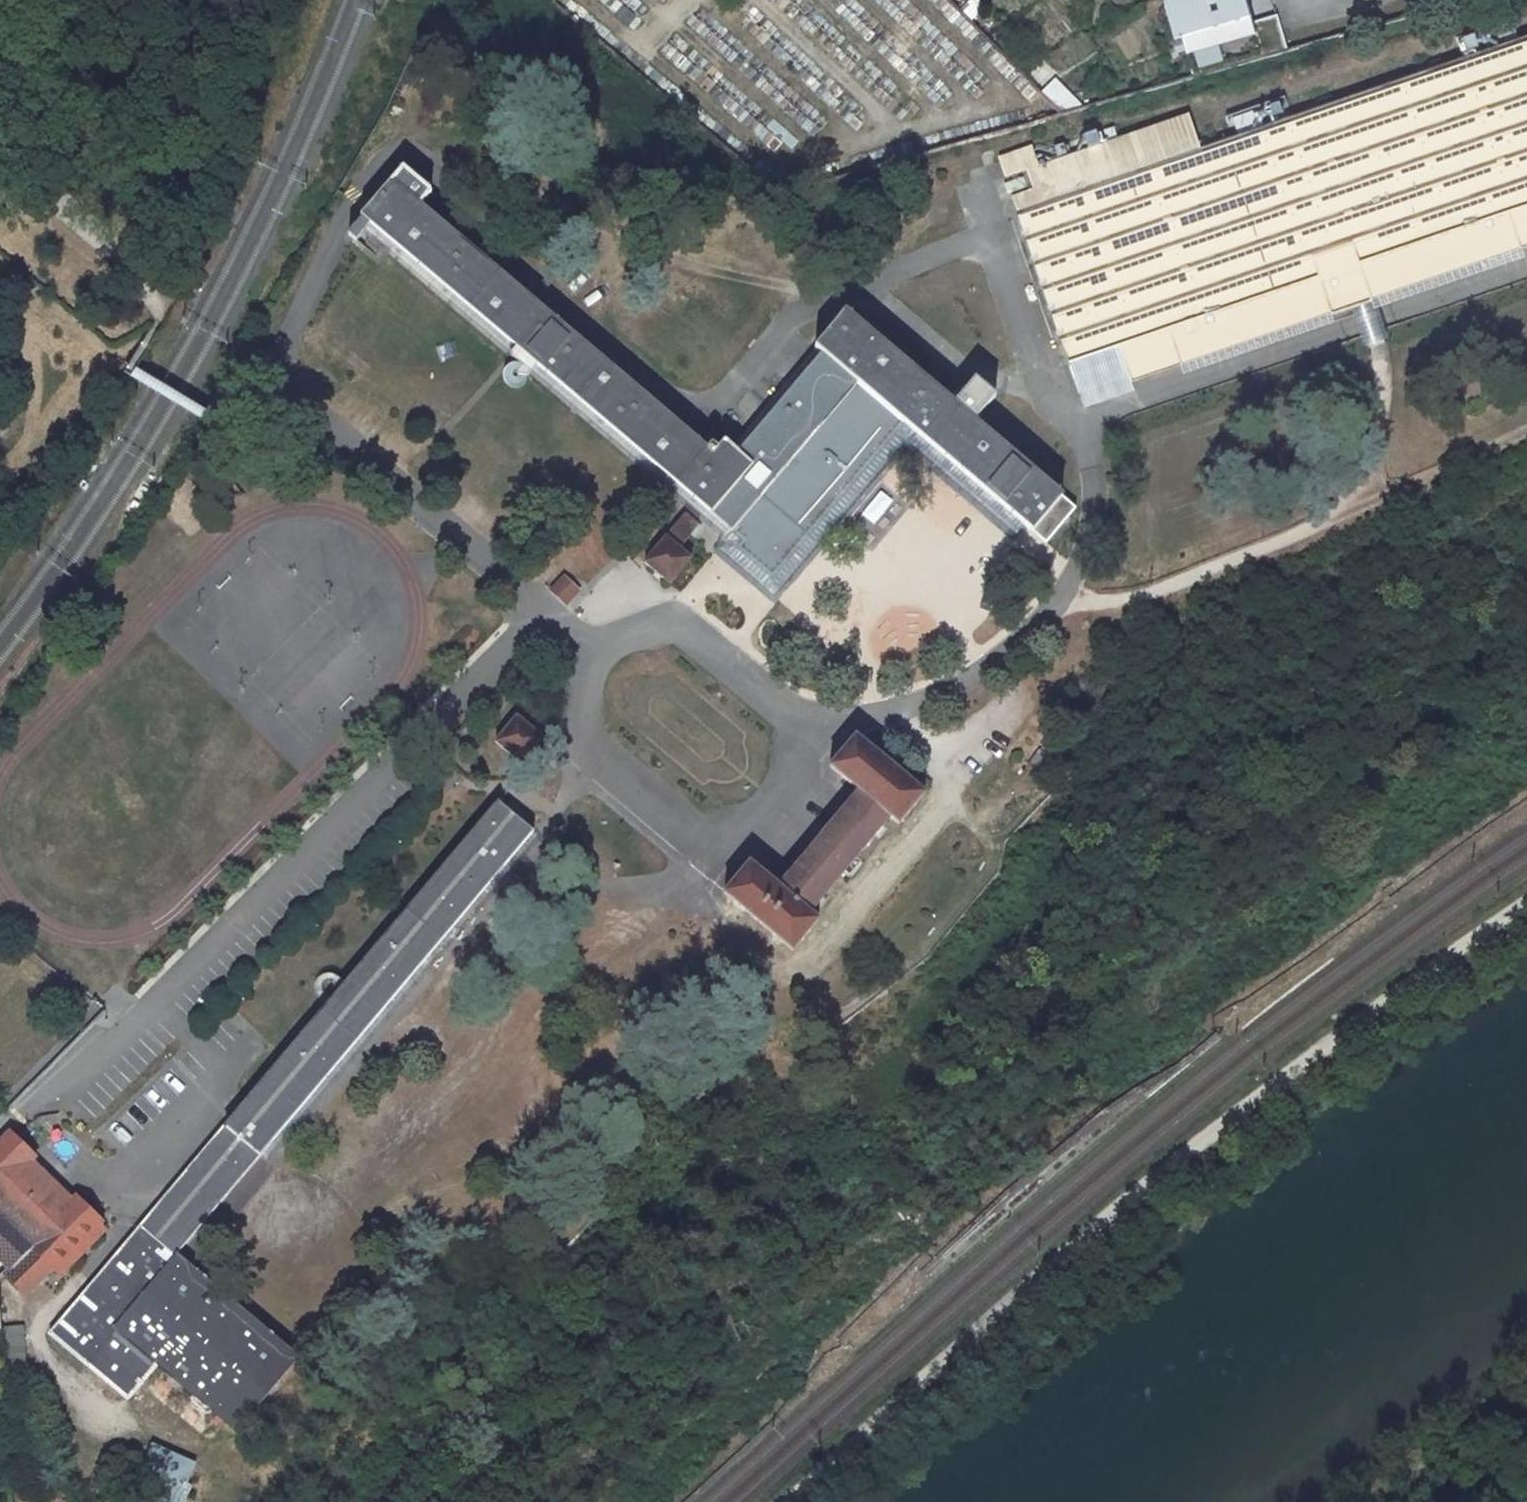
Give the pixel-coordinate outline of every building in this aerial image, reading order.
[(1239,0),(1191,0),(1164,7),(1168,23),(1173,41),(1181,38),(1186,59),(1251,40),(1239,0)] [(1251,40),(1186,59),(1191,77),(1256,58),(1251,40)] [(1024,152),(992,164),(1062,366),(1076,362),(1081,375),(1135,357),(1132,346),(1281,295),(1285,307),(1327,293),(1323,281),(1526,213),(1526,41),(1195,154),(1053,202),(1040,167),(1030,171),(1024,152)] [(1052,79),(1039,93),(1064,116),(1077,102),(1052,79)] [(1053,202),(1195,154),(1183,119),(1040,167),(1053,202)] [(403,172),(361,220),(743,542),(738,548),(772,576),(904,425),(1045,542),(1072,510),(843,318),(814,351),(821,357),(736,455),(724,445),(713,457),(416,209),(430,193),(403,172)] [(912,350),(903,361),(920,376),(930,365),(912,350)] [(1081,375),(1076,362),(1062,366),(1067,380),(1081,375)] [(964,411),(974,419),(994,396),(984,387),(964,411)] [(685,515),(644,563),(669,584),(690,558),(679,548),(698,525),(685,515)] [(558,572),(545,589),(566,605),(579,588),(558,572)] [(541,737),(515,717),(495,743),(520,763),(541,737)] [(858,792),(778,887),(749,863),(723,894),(793,951),(818,920),(810,914),(890,818),(898,825),(924,794),(855,736),(829,766),(858,792)] [(495,805),(230,1123),(263,1151),(530,834),(495,805)] [(230,1123),(145,1224),(179,1254),(263,1151),(230,1123)] [(0,1146),(0,1216),(32,1248),(13,1268),(0,1281),(0,1315),(1,1326),(21,1324),(20,1301),(53,1268),(59,1275),(102,1231),(96,1225),(99,1221),(78,1200),(73,1204),(28,1160),(31,1157),(10,1136),(0,1146)] [(13,1268),(32,1248),(0,1216),(0,1255),(13,1268)] [(179,1254),(145,1224),(53,1332),(133,1402),(163,1368),(171,1375),(227,1422),(237,1431),(300,1360),(179,1254)] [(131,1489),(159,1501),(183,1501),(191,1486),(186,1484),(195,1463),(153,1444),(144,1464),(131,1489)]
